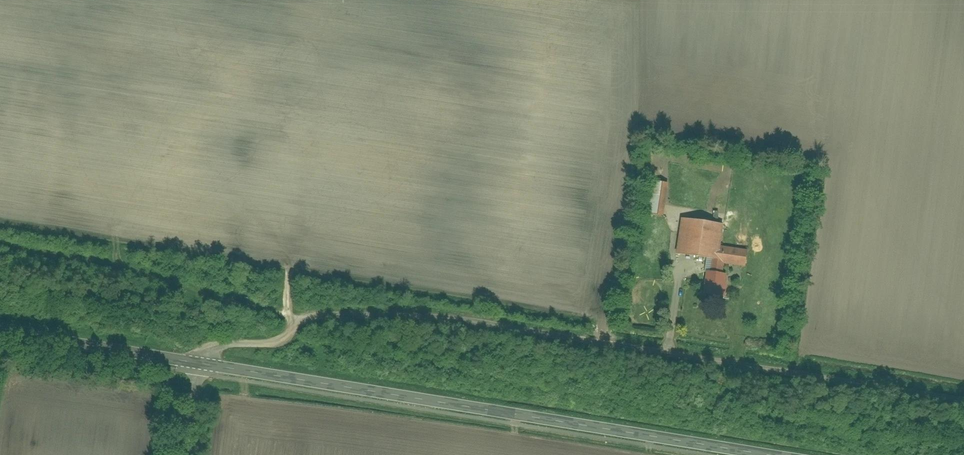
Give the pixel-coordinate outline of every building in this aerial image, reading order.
[(646,213),(660,215),(665,182),(651,180),(646,213)] [(679,221),(673,255),(716,262),(721,228),(679,221)] [(746,251),(718,247),(716,264),(744,268),(746,251)] [(722,276),(703,273),(700,296),(718,299),(722,276)]
